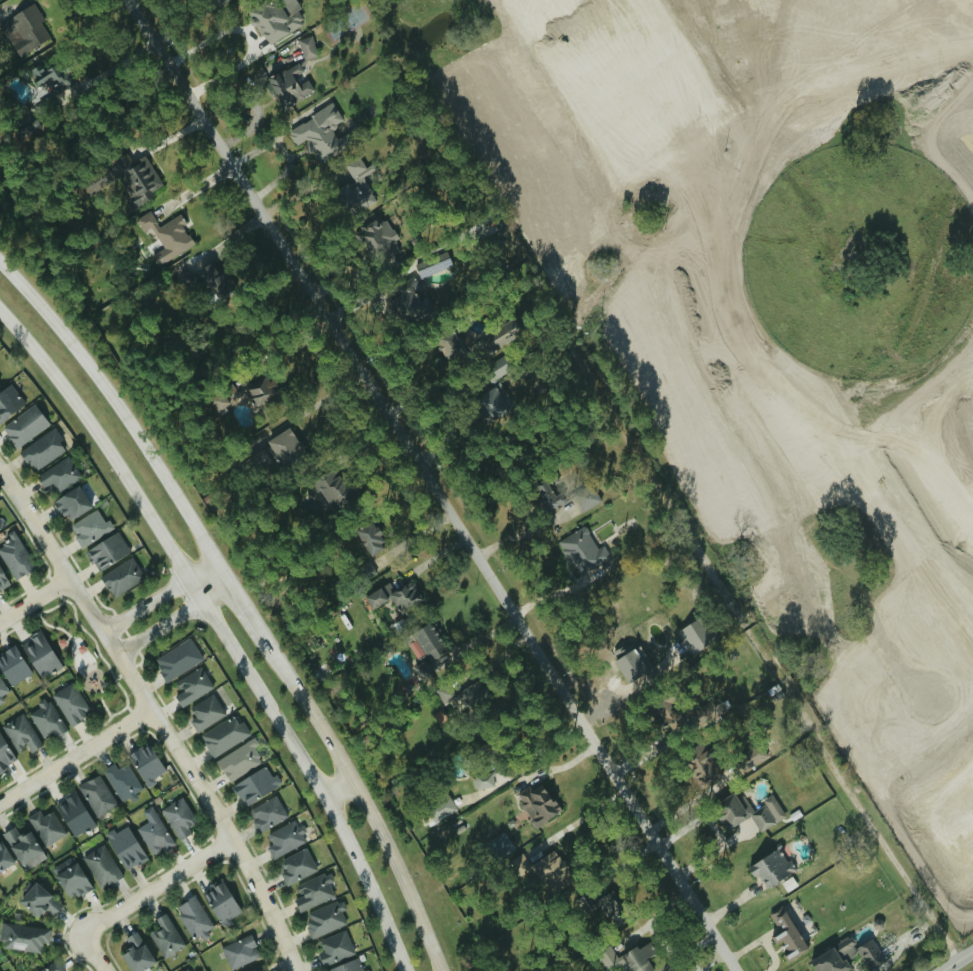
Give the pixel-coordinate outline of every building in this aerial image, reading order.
[(304,23),(292,2),(278,11),(271,0),(265,0),(245,12),(265,46),(304,23)] [(33,4),(0,22),(0,29),(10,47),(46,28),(33,4)] [(296,41),(302,61),(316,56),(310,36),(296,41)] [(46,101),(71,86),(53,55),(28,70),(46,101)] [(312,92),(297,63),(265,80),(281,109),(312,92)] [(285,130),(295,146),(301,143),(308,155),(315,150),(322,161),(356,142),(349,130),(335,138),(328,126),(340,119),(331,104),(285,130)] [(144,154),(130,161),(126,154),(108,163),(131,206),(162,189),(144,154)] [(372,198),(360,171),(364,169),(358,156),(343,163),(351,182),(333,190),(342,211),(372,198)] [(636,203),(645,193),(633,183),(624,193),(636,203)] [(158,227),(149,211),(137,218),(156,249),(148,253),(157,267),(194,244),(177,216),(158,227)] [(360,238),(381,264),(402,248),(380,222),(360,238)] [(419,279),(450,265),(444,251),(413,265),(419,279)] [(215,292),(224,280),(205,264),(195,277),(215,292)] [(392,286),(397,297),(391,299),(402,324),(428,311),(412,277),(392,286)] [(481,332),(488,349),(523,335),(516,318),(481,332)] [(452,363),(465,348),(443,327),(429,342),(452,363)] [(510,366),(503,359),(484,375),(491,382),(510,366)] [(242,391),(260,377),(280,403),(262,417),(242,391)] [(1,427),(23,399),(5,385),(0,391),(0,426),(1,427)] [(472,402),(491,425),(510,409),(491,386),(472,402)] [(15,449),(48,425),(33,404),(0,428),(15,449)] [(19,453),(33,473),(66,448),(52,428),(19,453)] [(246,455),(254,470),(276,458),(287,478),(311,465),(291,430),(246,455)] [(50,484),(56,493),(80,477),(66,456),(35,477),(43,488),(50,484)] [(317,489),(331,510),(350,499),(328,465),(304,481),(312,493),(317,489)] [(526,488),(541,512),(557,502),(543,478),(526,488)] [(64,522),(89,508),(78,487),(53,500),(64,522)] [(600,503),(593,488),(574,497),(580,512),(600,503)] [(83,548),(111,527),(96,508),(68,529),(83,548)] [(353,528),(369,556),(386,547),(370,519),(353,528)] [(559,538),(573,575),(601,564),(587,527),(559,538)] [(128,555),(118,533),(85,548),(95,570),(128,555)] [(16,580),(35,565),(12,537),(0,547),(0,560),(16,580)] [(99,577),(113,598),(143,578),(130,557),(99,577)] [(374,573),(368,562),(353,570),(359,581),(374,573)] [(8,584),(0,571),(0,589),(8,584)] [(389,583),(363,596),(370,609),(390,598),(399,615),(422,603),(409,579),(392,589),(389,583)] [(691,659),(719,646),(704,615),(677,629),(691,659)] [(419,658),(424,655),(427,660),(445,650),(429,622),(406,636),(419,658)] [(60,667),(38,631),(18,643),(40,679),(60,667)] [(165,681),(201,660),(188,638),(152,659),(165,681)] [(10,686),(30,673),(12,646),(0,654),(0,671),(10,686)] [(626,686),(649,675),(636,648),(613,659),(626,686)] [(429,677),(425,662),(413,665),(417,680),(429,677)] [(180,691),(173,695),(181,707),(212,687),(199,666),(174,682),(180,691)] [(453,695),(445,682),(432,690),(443,707),(458,698),(465,709),(485,696),(475,681),(453,695)] [(71,726),(90,712),(69,682),(50,697),(71,726)] [(194,716),(188,720),(196,732),(224,714),(211,693),(188,708),(194,716)] [(39,739),(50,734),(52,738),(64,732),(46,697),(34,703),(37,709),(27,714),(39,739)] [(655,704),(656,720),(670,718),(668,702),(655,704)] [(25,745),(29,752),(40,745),(21,714),(0,727),(16,751),(25,745)] [(248,736),(235,714),(199,735),(212,757),(248,736)] [(15,760),(0,737),(0,770),(15,760)] [(227,782),(262,762),(250,741),(215,760),(227,782)] [(744,770),(766,755),(757,742),(736,757),(744,770)] [(142,785),(163,776),(150,743),(129,751),(142,785)] [(682,757),(696,774),(713,760),(698,743),(682,757)] [(141,789),(125,763),(116,768),(113,763),(101,770),(120,802),(141,789)] [(231,786),(244,806),(279,785),(266,765),(231,786)] [(471,776),(474,791),(493,787),(490,772),(471,776)] [(77,786),(95,817),(115,805),(97,774),(77,786)] [(557,814),(538,782),(514,797),(533,828),(557,814)] [(93,826),(73,790),(52,801),(72,837),(93,826)] [(758,832),(774,823),(763,805),(751,811),(739,791),(710,807),(724,831),(750,817),(758,832)] [(286,817),(274,795),(246,811),(259,833),(286,817)] [(433,823),(456,812),(448,796),(425,807),(433,823)] [(178,840),(190,832),(187,827),(196,821),(180,797),(159,810),(178,840)] [(51,811),(41,816),(38,810),(26,817),(44,847),(65,834),(51,811)] [(173,843),(154,814),(133,827),(152,856),(173,843)] [(270,844),(265,846),(272,859),(303,842),(292,820),(265,835),(270,844)] [(145,858),(125,826),(105,838),(125,870),(145,858)] [(43,858),(28,830),(18,836),(13,827),(2,833),(22,870),(43,858)] [(0,844),(0,871),(13,863),(0,844)] [(81,856),(98,888),(120,877),(103,845),(81,856)] [(763,890),(793,870),(778,847),(748,867),(763,890)] [(276,861),(285,884),(315,872),(306,849),(276,861)] [(564,865),(548,850),(528,871),(544,886),(564,865)] [(90,889),(76,863),(54,875),(68,901),(90,889)] [(299,896),(293,899),(298,911),(333,896),(323,873),(295,886),(299,896)] [(238,916),(224,881),(203,890),(217,925),(238,916)] [(51,916),(60,907),(35,882),(16,901),(35,919),(44,909),(51,916)] [(616,926),(628,912),(605,892),(593,905),(616,926)] [(173,908),(192,939),(212,927),(193,896),(173,908)] [(301,916),(311,938),(346,924),(336,901),(301,916)] [(803,950),(783,907),(766,915),(786,958),(803,950)] [(184,945),(164,913),(152,920),(157,927),(147,933),(163,958),(184,945)] [(48,929),(0,923),(0,948),(39,953),(40,943),(46,944),(48,929)] [(322,951),(316,953),(322,966),(353,953),(343,930),(318,941),(322,951)] [(130,970),(140,970),(154,962),(135,932),(124,939),(130,948),(119,955),(130,970)] [(230,970),(259,956),(249,934),(220,947),(230,970)] [(854,949),(868,968),(882,958),(868,939),(854,949)] [(655,954),(649,940),(621,953),(630,970),(651,970),(645,958),(655,954)] [(836,943),(808,962),(814,970),(845,970),(852,966),(836,943)] [(358,956),(324,970),(365,970),(358,956)] [(55,959),(38,970),(63,970),(55,959)]
